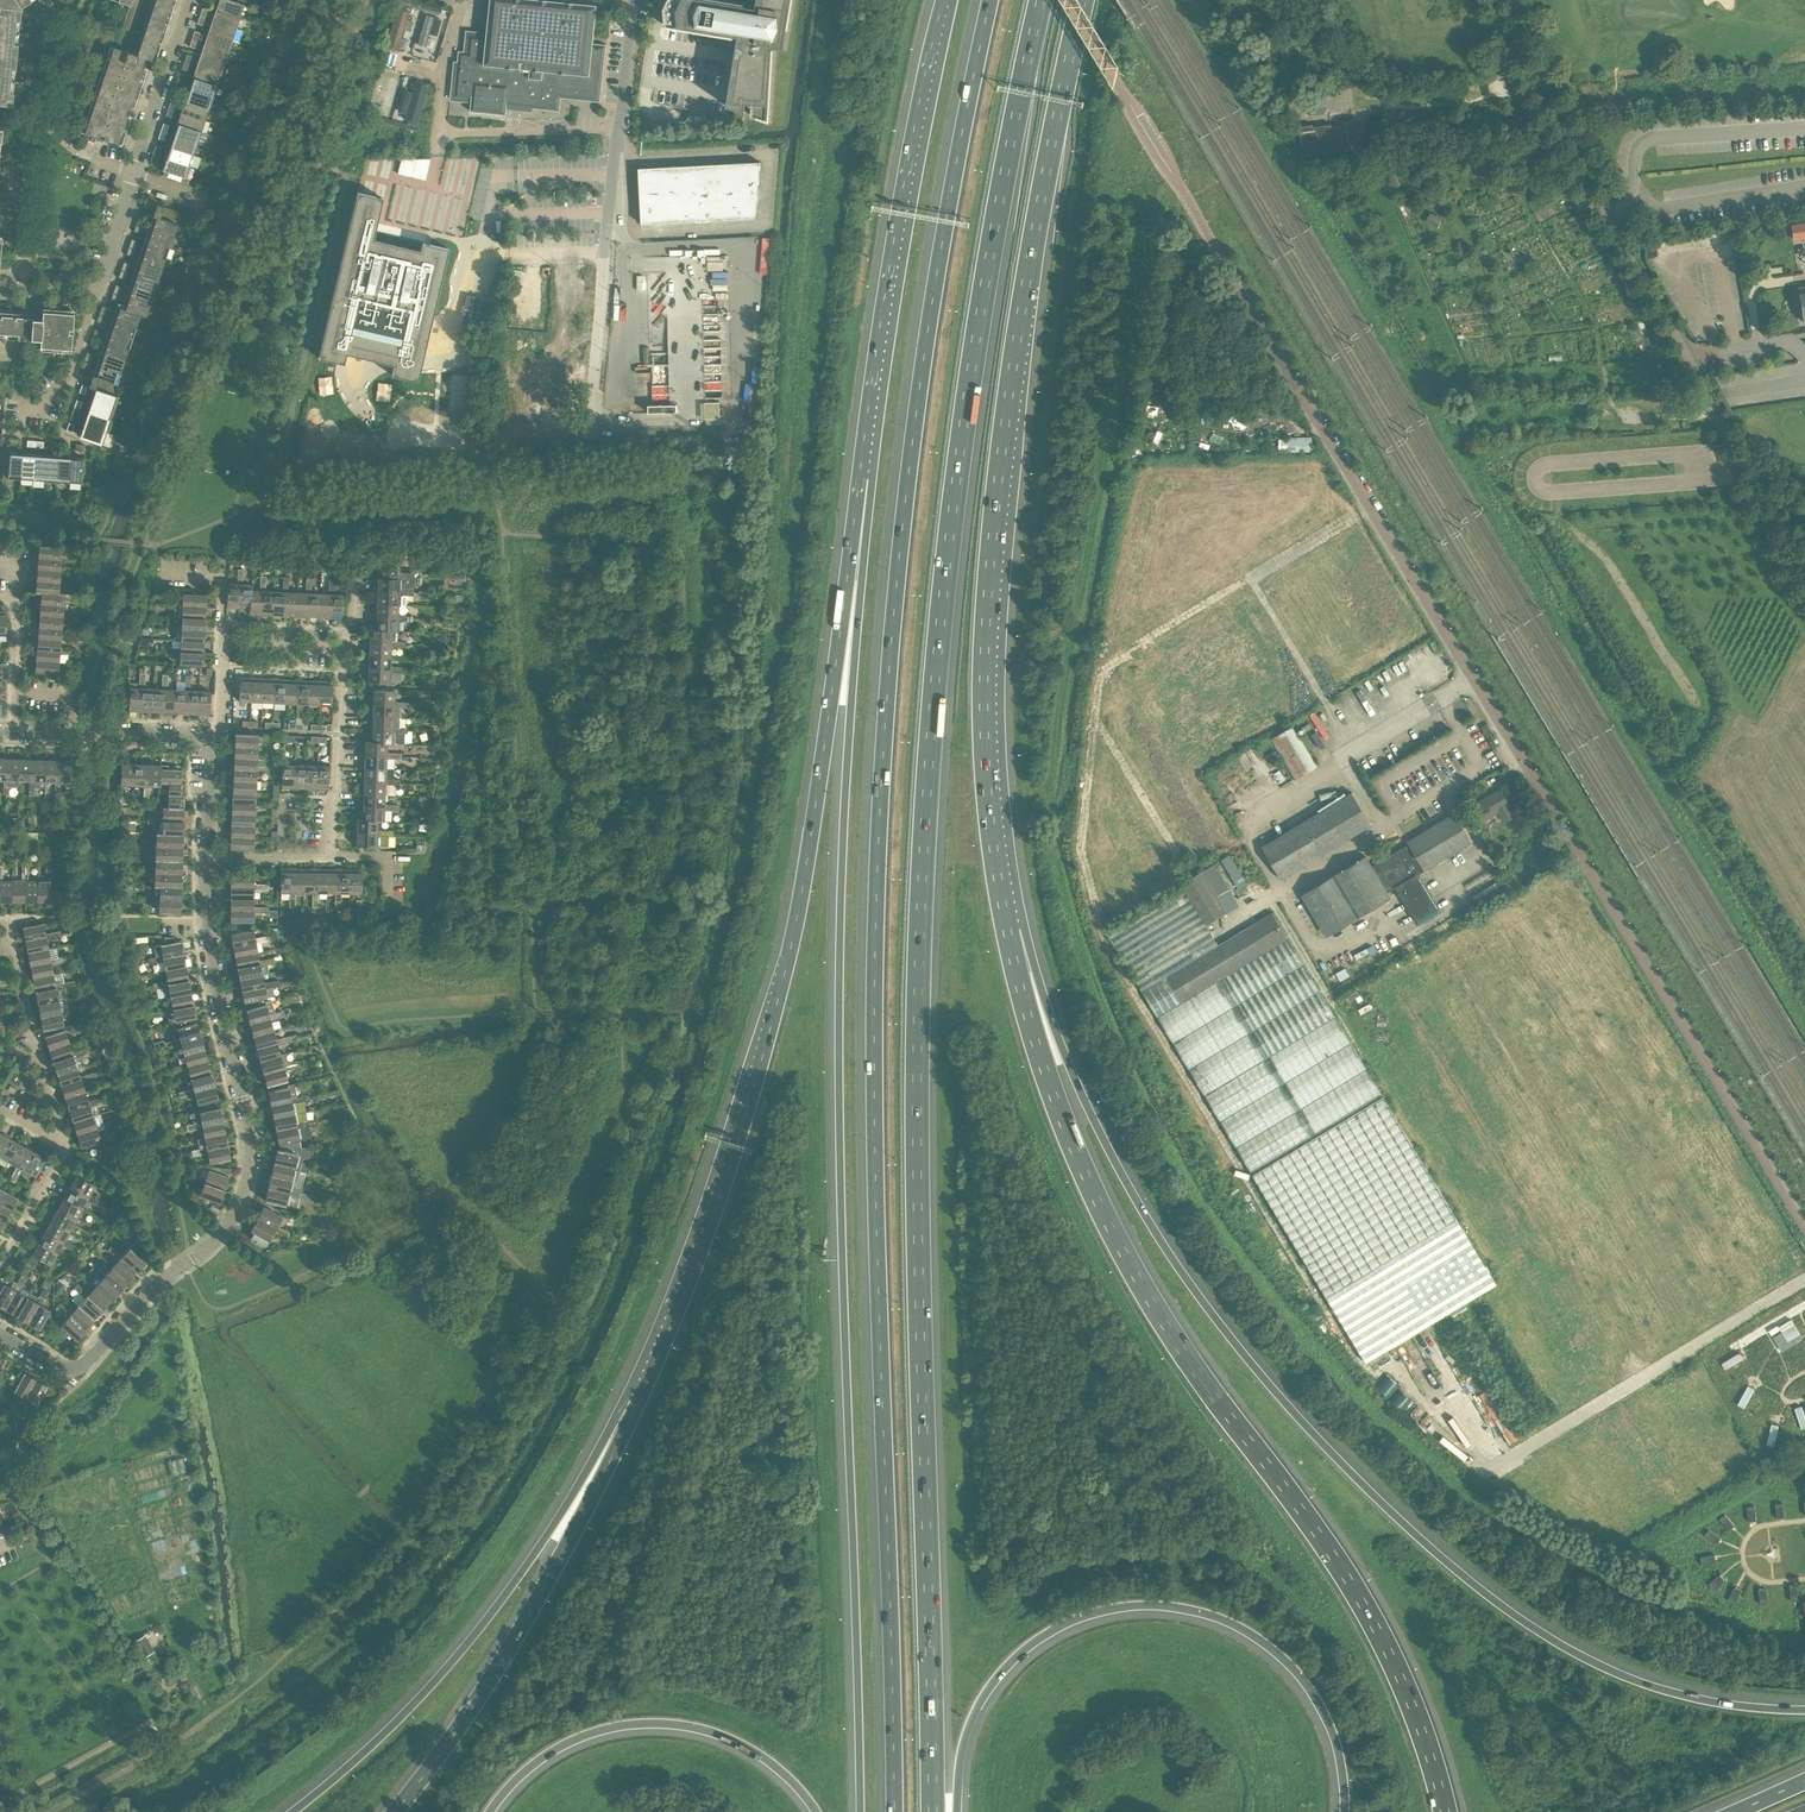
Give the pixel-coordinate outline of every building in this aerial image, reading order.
[(12,105),(20,8),(31,2),(30,0),(0,0),(0,104),(12,105)] [(130,6),(129,5),(122,28),(128,30),(138,0),(132,0),(130,6)] [(149,18),(164,23),(172,0),(155,0),(149,18)] [(216,8),(240,17),(244,4),(231,0),(219,0),(216,8)] [(408,6),(439,15),(441,9),(411,0),(399,0),(398,3),(408,6)] [(487,36),(469,34),(468,52),(464,51),(459,51),(458,62),(454,97),(472,99),(471,103),(470,111),(506,115),(508,101),(520,102),(519,107),(560,111),(560,106),(561,98),(601,102),(606,45),(593,43),(597,6),(597,5),(596,5),(580,3),(581,0),(491,0),(487,36)] [(667,4),(669,25),(740,36),(728,106),(745,109),(746,102),(752,103),(752,115),(770,121),(775,46),(784,48),(787,29),(789,29),(794,0),(757,0),(756,7),(754,6),(754,2),(748,1),(748,3),(728,0),(669,0),(667,4)] [(202,7),(200,15),(205,17),(208,10),(202,7)] [(216,8),(212,20),(236,28),(240,17),(216,8)] [(387,49),(399,53),(411,12),(399,8),(387,49)] [(205,17),(200,15),(197,23),(203,25),(205,17)] [(420,45),(427,47),(435,17),(428,15),(420,45)] [(84,134),(95,137),(99,138),(101,133),(104,134),(103,139),(118,144),(128,114),(126,113),(129,106),(131,107),(144,68),(142,67),(144,58),(152,61),(164,23),(149,18),(137,55),(113,47),(84,134)] [(212,20),(208,32),(232,40),(236,28),(212,20)] [(194,31),(192,38),(198,40),(200,33),(194,31)] [(208,32),(204,43),(228,51),(232,40),(208,32)] [(268,38),(258,35),(256,43),(265,46),(268,38)] [(198,40),(192,38),(189,46),(195,48),(198,40)] [(204,43),(200,54),(224,63),(228,51),(204,43)] [(200,54),(196,65),(221,74),(224,63),(200,54)] [(196,65),(192,78),(217,86),(221,74),(196,65)] [(374,101),(382,104),(390,74),(382,72),(374,101)] [(179,77),(176,85),(182,87),(185,79),(179,77)] [(192,78),(188,89),(213,97),(217,86),(192,78)] [(407,114),(405,121),(417,124),(429,84),(416,81),(413,93),(403,90),(397,111),(407,114)] [(182,87),(176,85),(173,93),(179,95),(182,87)] [(188,89),(184,101),(209,109),(213,97),(188,89)] [(171,100),(168,108),(174,110),(177,102),(171,100)] [(184,101),(181,112),(205,120),(209,109),(184,101)] [(371,105),(366,119),(416,133),(417,129),(376,117),(379,107),(371,105)] [(174,110),(168,108),(166,116),(172,118),(174,110)] [(181,112),(177,124),(201,132),(205,120),(181,112)] [(163,123),(160,131),(166,133),(169,125),(163,123)] [(173,135),(197,143),(204,146),(207,135),(201,132),(177,124),(173,135)] [(1353,124),(1350,124),(1332,127),(1331,124),(1303,128),(1307,155),(1363,148),(1353,124)] [(166,133),(160,131),(158,138),(164,141),(166,133)] [(94,142),(95,137),(84,134),(82,138),(94,142)] [(173,135),(169,147),(193,155),(197,143),(173,135)] [(155,146),(153,154),(159,156),(161,148),(155,146)] [(193,155),(169,147),(165,158),(190,166),(193,155)] [(159,156),(153,154),(150,161),(156,164),(159,156)] [(165,171),(163,175),(188,184),(189,179),(185,178),(190,166),(165,158),(161,170),(165,171)] [(400,163),(398,173),(426,180),(430,159),(401,159),(400,163)] [(760,162),(721,164),(639,168),(642,224),(756,218),(760,162)] [(215,170),(217,171),(221,172),(223,166),(217,164),(215,170)] [(328,318),(319,357),(336,361),(343,363),(346,352),(394,364),(391,375),(417,381),(424,350),(432,317),(448,249),(423,243),(421,251),(372,240),(382,198),(358,192),(331,302),(328,317),(328,318)] [(153,217),(177,225),(182,227),(187,214),(157,204),(153,217)] [(1427,222),(1437,227),(1441,220),(1431,214),(1427,222)] [(139,215),(136,223),(134,231),(140,233),(145,217),(139,215)] [(153,217),(149,227),(173,236),(177,225),(153,217)] [(1790,224),(1793,239),(1804,237),(1804,222),(1790,224)] [(149,227),(145,239),(169,247),(173,236),(149,227)] [(131,238),(126,254),(132,256),(137,240),(131,238)] [(145,239),(141,250),(165,259),(169,247),(145,239)] [(141,250),(137,262),(161,270),(165,259),(141,250)] [(124,261),(118,277),(124,279),(129,263),(124,261)] [(137,262),(133,273),(158,282),(161,270),(137,262)] [(133,273),(129,285),(154,293),(158,282),(133,273)] [(116,284),(110,300),(116,302),(122,286),(116,284)] [(129,285),(126,296),(150,304),(154,293),(129,285)] [(488,299),(467,295),(461,322),(482,327),(488,299)] [(126,296),(122,308),(121,308),(140,315),(146,317),(150,304),(126,296)] [(102,306),(97,322),(103,323),(108,308),(102,306)] [(116,306),(112,317),(137,325),(140,315),(121,308),(122,308),(116,306)] [(33,319),(31,339),(40,340),(40,347),(71,349),(72,333),(66,332),(67,329),(72,329),(74,313),(42,311),(42,320),(33,319)] [(7,338),(8,312),(0,312),(0,338),(7,338)] [(31,339),(33,319),(33,314),(8,312),(7,338),(31,340),(31,339)] [(112,317),(108,329),(132,338),(137,325),(112,317)] [(100,331),(95,329),(89,344),(95,347),(100,331)] [(108,329),(105,340),(129,348),(132,338),(108,329)] [(105,340),(101,352),(125,360),(129,348),(105,340)] [(704,344),(668,345),(669,369),(669,385),(670,402),(677,402),(677,412),(670,412),(670,426),(677,426),(699,425),(706,418),(720,418),(720,401),(705,401),(705,399),(705,397),(705,391),(704,344)] [(81,367),(82,367),(87,369),(93,354),(87,352),(81,367)] [(101,352),(97,363),(121,372),(125,360),(101,352)] [(97,363),(93,374),(122,385),(123,385),(117,383),(121,372),(97,363)] [(139,367),(136,372),(148,376),(150,371),(139,367)] [(89,387),(94,389),(118,397),(122,385),(93,374),(89,387)] [(82,384),(79,392),(85,394),(88,386),(82,384)] [(94,389),(90,399),(115,408),(118,397),(94,389)] [(71,415),(77,417),(82,401),(77,399),(71,415)] [(90,399),(86,412),(111,420),(115,408),(90,399)] [(86,412),(82,423),(107,431),(111,420),(86,412)] [(69,422),(66,430),(72,432),(75,424),(69,422)] [(107,431),(82,423),(78,435),(103,443),(107,431)] [(1287,437),(1287,452),(1312,451),(1311,437),(1287,437)] [(8,478),(20,478),(22,453),(10,452),(9,455),(8,477),(8,478)] [(20,478),(32,479),(34,454),(22,453),(20,478)] [(32,479),(45,480),(47,455),(34,454),(32,479)] [(45,480),(57,481),(59,456),(47,455),(45,480)] [(719,456),(720,468),(727,468),(726,455),(719,456)] [(57,481),(69,482),(71,456),(59,456),(57,481)] [(71,456),(69,482),(82,483),(83,457),(71,456)] [(38,561),(37,568),(60,571),(62,547),(39,545),(38,553),(34,552),(33,561),(38,561)] [(378,567),(377,591),(399,592),(399,595),(406,595),(406,590),(411,590),(411,572),(399,571),(400,568),(378,567)] [(35,592),(41,592),(64,595),(64,593),(59,592),(60,571),(37,568),(37,576),(32,575),(32,584),(36,584),(35,592)] [(227,607),(239,607),(240,584),(243,584),(243,577),(238,576),(237,584),(228,583),(227,607)] [(249,613),(261,614),(263,591),(266,591),(266,583),(260,583),(260,591),(252,590),(252,584),(251,584),(250,608),(249,613)] [(239,607),(250,608),(251,584),(243,584),(240,584),(239,607)] [(273,615),(284,615),(285,592),(288,592),(289,585),(283,584),(283,592),(274,591),(273,615)] [(295,616),(307,616),(308,593),(311,593),(311,586),(306,585),(305,593),(297,592),(295,616)] [(319,617),(330,617),(331,594),(334,594),(334,587),(329,586),(328,594),(320,594),(319,617)] [(261,614),(273,615),(274,591),(266,591),(263,591),(261,614)] [(377,591),(377,604),(398,605),(405,605),(406,595),(399,595),(399,592),(377,591)] [(40,607),(39,615),(63,617),(64,595),(41,592),(41,599),(36,598),(36,607),(40,607)] [(284,615),(295,616),(297,592),(288,592),(285,592),(284,615)] [(307,616),(319,617),(320,594),(311,593),(308,593),(307,616)] [(175,608),(182,609),(182,605),(206,607),(206,595),(183,594),(182,603),(175,603),(175,608)] [(331,594),(330,617),(342,618),(343,595),(334,594),(331,594)] [(377,604),(376,617),(398,618),(397,621),(403,621),(405,621),(405,615),(398,615),(398,605),(377,604)] [(182,609),(182,617),(205,618),(206,607),(182,605),(182,609)] [(38,631),(38,637),(61,639),(63,617),(39,615),(39,622),(35,622),(34,630),(38,631)] [(175,631),(181,631),(181,628),(204,630),(205,618),(182,617),(181,626),(174,625),(174,631),(175,631)] [(376,617),(376,629),(376,630),(391,631),(397,631),(403,632),(403,621),(397,621),(398,618),(376,617)] [(175,631),(175,640),(181,640),(204,641),(204,630),(181,628),(181,631),(175,631)] [(370,629),(370,642),(391,643),(391,646),(398,647),(398,641),(397,641),(397,631),(391,631),(376,630),(376,629),(370,629)] [(449,634),(440,634),(440,642),(448,642),(449,634)] [(38,637),(37,649),(60,651),(60,648),(61,639),(38,637)] [(148,638),(140,638),(137,649),(147,649),(148,638)] [(181,640),(175,640),(174,648),(173,648),(172,654),(180,654),(180,651),(203,652),(204,641),(181,640)] [(370,642),(369,655),(390,656),(391,646),(391,643),(370,642)] [(37,649),(36,661),(38,661),(59,662),(60,654),(67,654),(68,649),(60,648),(60,651),(37,649)] [(180,651),(180,654),(179,663),(203,665),(203,652),(180,651)] [(369,655),(369,668),(390,669),(390,672),(397,672),(397,667),(390,666),(390,656),(369,655)] [(38,661),(36,661),(35,673),(58,674),(59,662),(38,661)] [(390,669),(369,668),(368,682),(401,683),(401,672),(397,672),(390,672),(390,669)] [(239,700),(250,701),(252,678),(240,677),(239,700)] [(250,701),(262,702),(263,678),(252,678),(250,701)] [(262,702),(274,702),(275,679),(263,678),(262,702)] [(274,702),(285,703),(286,679),(275,679),(274,702)] [(285,703),(297,703),(298,680),(286,679),(285,703)] [(130,682),(129,711),(141,711),(142,688),(145,688),(145,681),(139,680),(139,683),(130,682)] [(297,703),(308,704),(309,681),(298,680),(297,703)] [(308,704),(320,704),(321,681),(309,681),(308,704)] [(321,681),(320,704),(331,705),(333,682),(321,681)] [(152,712),(163,712),(164,689),(168,689),(168,682),(162,682),(162,689),(153,689),(152,712)] [(175,713),(187,714),(188,690),(190,690),(191,683),(185,683),(185,690),(176,690),(175,713)] [(141,711),(152,712),(153,689),(145,688),(142,688),(141,711)] [(163,712),(175,713),(176,690),(168,689),(164,689),(163,712)] [(187,714),(198,714),(199,691),(190,690),(188,690),(187,714)] [(373,690),(373,703),(394,704),(394,707),(401,707),(402,702),(394,701),(395,691),(373,690)] [(199,691),(198,714),(210,715),(211,691),(199,691)] [(373,703),(372,716),(401,717),(401,707),(394,707),(394,704),(373,703)] [(372,716),(372,729),(393,730),(393,733),(400,733),(401,727),(400,727),(401,717),(372,716)] [(1481,727),(1487,736),(1493,732),(1487,724),(1481,727)] [(1267,756),(1273,766),(1282,760),(1294,780),(1317,766),(1293,726),(1270,739),(1276,750),(1267,756)] [(372,729),(371,741),(371,742),(387,743),(393,743),(393,733),(393,730),(372,729)] [(234,750),(234,756),(257,758),(258,734),(235,733),(235,741),(230,741),(230,750),(234,750)] [(366,741),(365,755),(386,756),(386,758),(394,759),(394,753),(386,753),(387,743),(371,742),(371,741),(366,741)] [(365,755),(365,768),(386,769),(386,758),(386,756),(365,755)] [(233,773),(233,780),(256,781),(257,758),(234,756),(234,764),(229,764),(229,772),(233,773)] [(4,780),(7,780),(8,759),(0,758),(0,779),(4,780)] [(20,787),(20,780),(21,759),(8,759),(7,780),(4,780),(4,787),(9,787),(20,787)] [(20,780),(30,781),(33,781),(34,760),(21,759),(20,780)] [(35,781),(45,781),(46,760),(34,760),(33,781),(30,781),(29,788),(35,788),(35,781)] [(46,760),(45,781),(55,782),(55,789),(61,789),(61,782),(58,782),(59,761),(46,760)] [(72,761),(59,761),(58,782),(61,782),(72,782),(72,761)] [(121,784),(132,785),(133,763),(121,763),(121,784)] [(132,785),(144,785),(147,785),(148,764),(133,763),(132,785)] [(160,786),(160,783),(160,779),(161,764),(148,764),(147,785),(144,785),(144,792),(149,793),(150,785),(160,786)] [(160,783),(169,783),(181,784),(181,769),(168,769),(168,765),(161,764),(160,779),(160,783)] [(281,787),(293,788),(294,764),(282,764),(281,787)] [(293,788),(305,788),(306,765),(294,764),(293,788)] [(305,788),(317,789),(318,765),(306,765),(305,788)] [(318,765),(317,789),(328,789),(329,766),(318,765)] [(365,768),(364,781),(385,782),(385,785),(393,785),(393,779),(385,779),(386,769),(365,768)] [(233,780),(233,791),(256,792),(256,781),(233,780)] [(364,781),(364,794),(385,795),(394,795),(394,785),(393,785),(385,785),(385,782),(364,781)] [(163,807),(163,810),(184,811),(184,799),(180,799),(181,784),(169,783),(168,807),(163,807)] [(1500,789),(1484,798),(1475,804),(1484,820),(1500,811),(1506,821),(1515,816),(1509,805),(1500,789)] [(233,791),(232,803),(255,804),(256,792),(233,791)] [(1261,847),(1281,879),(1371,825),(1352,792),(1261,847)] [(364,794),(363,807),(384,807),(384,810),(392,810),(392,805),(384,805),(385,795),(364,794)] [(232,803),(232,814),(255,815),(255,804),(232,803)] [(363,807),(363,819),(378,820),(378,821),(391,821),(392,810),(384,810),(384,807),(363,807)] [(163,810),(162,818),(162,821),(183,822),(184,811),(163,810)] [(232,814),(231,825),(254,826),(255,815),(232,814)] [(1288,828),(1303,820),(1300,814),(1285,823),(1288,828)] [(1301,894),(1321,928),(1347,913),(1348,915),(1353,912),(1351,910),(1353,909),(1358,917),(1391,897),(1387,892),(1395,887),(1415,921),(1437,908),(1417,875),(1471,842),(1454,814),(1407,842),(1410,846),(1373,868),(1365,856),(1301,894)] [(156,832),(156,835),(183,836),(183,822),(162,821),(162,818),(155,817),(155,823),(155,832),(156,832)] [(357,818),(356,832),(378,833),(377,836),(385,836),(385,830),(378,830),(378,821),(378,820),(363,819),(357,818)] [(231,825),(231,837),(254,838),(254,826),(231,825)] [(378,833),(356,832),(356,845),(377,846),(377,836),(378,833)] [(183,836),(156,835),(155,860),(182,861),(182,851),(186,851),(187,843),(183,843),(183,836)] [(254,838),(231,837),(230,849),(254,850),(254,838)] [(1233,854),(1223,858),(1237,887),(1246,883),(1233,854)] [(155,873),(154,886),(160,886),(160,887),(181,888),(181,878),(186,878),(186,869),(182,869),(182,864),(155,863),(155,867),(143,867),(143,872),(155,873)] [(1272,912),(1218,944),(1206,924),(1227,912),(1217,895),(1229,888),(1214,864),(1181,883),(1183,886),(1106,932),(1227,1132),(1366,1363),(1368,1361),(1370,1364),(1387,1353),(1385,1351),(1450,1312),(1451,1315),(1467,1305),(1465,1303),(1477,1296),(1481,1303),(1492,1296),(1488,1289),(1496,1284),(1272,912)] [(280,892),(290,892),(293,892),(293,869),(281,869),(280,892)] [(295,892),(304,892),(304,869),(293,869),(293,892),(290,892),(290,899),(295,900),(295,892)] [(304,892),(313,892),(315,892),(316,869),(304,869),(304,892)] [(318,892),(327,892),(327,869),(316,869),(315,892),(313,892),(312,900),(318,900),(318,892)] [(327,892),(335,893),(338,893),(338,869),(327,869),(327,892)] [(338,893),(335,893),(335,900),(341,900),(341,893),(349,893),(350,869),(338,869),(338,893)] [(362,869),(350,869),(349,893),(362,893),(362,869)] [(22,880),(12,880),(12,902),(25,901),(25,880),(28,880),(28,873),(22,873),(22,880)] [(231,874),(230,886),(254,887),(254,890),(261,890),(261,884),(254,884),(254,875),(231,874)] [(2,880),(0,880),(0,902),(12,902),(12,880),(2,880)] [(38,880),(28,880),(25,880),(25,901),(38,901),(38,880)] [(51,880),(38,880),(38,901),(51,901),(51,880)] [(148,895),(152,895),(159,895),(159,898),(180,899),(181,888),(160,887),(160,886),(154,886),(152,886),(152,892),(148,892),(148,895)] [(230,886),(230,898),(254,898),(254,890),(254,887),(230,886)] [(127,896),(132,896),(131,890),(128,887),(123,888),(124,897),(127,897),(127,896)] [(159,895),(152,895),(152,901),(159,901),(159,912),(180,912),(180,899),(159,898),(159,895)] [(230,898),(230,909),(254,910),(254,912),(261,912),(261,907),(254,907),(254,898),(230,898)] [(271,915),(277,915),(277,909),(268,909),(268,907),(261,907),(261,912),(268,912),(271,915)] [(254,910),(230,909),(230,921),(253,922),(254,912),(254,910)] [(23,927),(25,941),(46,936),(47,939),(54,938),(53,932),(45,934),(43,923),(23,927)] [(230,933),(233,945),(256,940),(256,943),(263,942),(262,936),(255,938),(253,929),(230,933)] [(25,941),(28,953),(49,949),(47,939),(46,936),(25,941)] [(233,945),(235,956),(258,951),(256,943),(256,940),(233,945)] [(160,945),(162,955),(163,958),(184,954),(181,941),(175,942),(166,944),(160,945)] [(28,953),(30,966),(38,964),(51,962),(52,964),(59,963),(58,957),(51,959),(49,949),(28,953)] [(235,956),(237,968),(260,963),(261,966),(268,964),(267,959),(260,960),(258,951),(235,956)] [(164,961),(165,971),(186,967),(184,954),(163,958),(162,955),(155,957),(156,962),(164,961)] [(30,966),(33,978),(54,974),(52,964),(51,962),(38,964),(30,966)] [(237,968),(239,979),(262,974),(261,966),(260,963),(237,968)] [(165,971),(167,980),(168,983),(189,980),(186,967),(165,971)] [(33,978),(35,991),(38,990),(56,987),(57,989),(64,988),(63,982),(56,984),(54,974),(33,978)] [(239,979),(242,990),(264,986),(265,988),(272,987),(271,981),(264,983),(262,974),(239,979)] [(163,997),(170,996),(191,992),(189,980),(168,983),(167,980),(160,982),(161,987),(163,997)] [(264,986),(242,990),(244,1002),(274,996),(272,987),(265,988),(264,986)] [(35,991),(38,1004),(59,999),(57,989),(56,987),(38,990),(35,991)] [(170,996),(172,1006),(173,1009),(193,1005),(191,992),(170,996)] [(38,1004),(41,1017),(61,1012),(62,1015),(69,1013),(68,1008),(66,998),(59,999),(38,1004)] [(246,1010),(250,1023),(270,1017),(271,1020),(278,1018),(276,1013),(275,1012),(272,1000),(266,1002),(266,1004),(246,1010)] [(173,1009),(172,1006),(165,1007),(166,1013),(168,1012),(169,1022),(172,1022),(196,1018),(193,1005),(173,1009)] [(61,1012),(41,1017),(43,1029),(64,1025),(62,1015),(61,1012)] [(250,1023),(253,1035),(273,1029),(271,1020),(270,1017),(250,1023)] [(171,1030),(174,1040),(180,1039),(180,1041),(201,1036),(197,1023),(171,1030)] [(253,1035),(256,1048),(277,1042),(278,1045),(285,1043),(283,1037),(276,1039),(273,1029),(253,1035)] [(45,1036),(49,1049),(69,1043),(65,1030),(45,1036)] [(181,1044),(184,1054),(204,1048),(201,1036),(180,1041),(180,1039),(174,1040),(173,1040),(174,1046),(181,1044)] [(153,1042),(155,1048),(166,1045),(167,1048),(174,1046),(173,1040),(165,1042),(163,1040),(153,1042)] [(256,1048),(260,1060),(280,1055),(278,1045),(277,1042),(256,1048)] [(49,1049),(53,1061),(73,1055),(74,1057),(81,1055),(80,1050),(72,1052),(69,1043),(49,1049)] [(184,1054),(187,1063),(187,1066),(208,1061),(204,1048),(184,1054)] [(290,1062),(289,1063),(286,1053),(280,1055),(260,1060),(263,1073),(284,1067),(284,1070),(292,1068),(290,1062)] [(53,1061),(57,1073),(77,1067),(83,1065),(81,1058),(85,1057),(84,1054),(81,1055),(74,1057),(73,1055),(53,1061)] [(188,1069),(191,1078),(211,1073),(208,1061),(187,1066),(187,1063),(179,1065),(181,1071),(188,1069)] [(57,1073),(61,1086),(81,1079),(82,1082),(89,1079),(87,1074),(80,1076),(77,1067),(57,1073)] [(284,1067),(263,1073),(267,1086),(287,1080),(284,1070),(284,1067)] [(191,1078),(193,1088),(194,1091),(215,1085),(211,1073),(191,1078)] [(61,1086),(65,1098),(85,1091),(82,1082),(81,1079),(61,1086)] [(268,1091),(271,1105),(292,1101),(292,1103),(299,1102),(298,1096),(296,1095),(294,1084),(287,1085),(287,1086),(288,1086),(288,1087),(268,1091)] [(7,1090),(13,1093),(16,1088),(10,1085),(7,1090)] [(194,1091),(193,1088),(186,1090),(188,1095),(195,1093),(198,1104),(218,1098),(215,1085),(194,1091)] [(65,1098),(69,1110),(89,1103),(90,1106),(97,1104),(95,1098),(88,1101),(85,1091),(65,1098)] [(271,1105),(273,1117),(306,1111),(304,1101),(299,1102),(292,1103),(292,1101),(271,1105)] [(69,1110),(73,1123),(93,1116),(90,1106),(89,1103),(69,1110)] [(195,1129),(202,1128),(202,1125),(223,1121),(220,1107),(199,1112),(201,1119),(193,1120),(194,1124),(195,1129)] [(273,1117),(276,1130),(297,1126),(297,1129),(304,1127),(303,1122),(308,1121),(306,1111),(273,1117)] [(73,1123),(77,1134),(97,1128),(98,1131),(105,1128),(103,1123),(96,1125),(93,1116),(73,1123)] [(283,1142),(283,1146),(301,1147),(300,1140),(311,1138),(309,1126),(312,1126),(311,1120),(308,1121),(303,1122),(304,1127),(297,1129),(297,1126),(276,1130),(278,1143),(283,1142)] [(202,1128),(204,1137),(225,1133),(223,1121),(202,1125),(202,1128)] [(97,1128),(77,1134),(81,1147),(108,1139),(105,1128),(98,1131),(97,1128)] [(197,1139),(199,1149),(206,1147),(207,1150),(228,1146),(225,1133),(204,1137),(204,1138),(197,1139)] [(8,1161),(19,1143),(7,1136),(0,1149),(0,1157),(8,1161)] [(8,1161),(17,1166),(19,1167),(30,1149),(19,1143),(8,1161)] [(206,1147),(199,1149),(200,1154),(208,1153),(210,1163),(230,1159),(228,1146),(207,1150),(206,1147)] [(277,1149),(274,1162),(295,1167),(294,1170),(305,1173),(308,1173),(310,1168),(301,1166),(303,1158),(309,1158),(312,1154),(313,1151),(313,1148),(301,1147),(283,1146),(283,1147),(283,1150),(277,1149)] [(19,1167),(17,1166),(13,1172),(18,1175),(22,1169),(36,1177),(45,1161),(40,1158),(42,1156),(30,1149),(19,1167)] [(274,1162),(271,1175),(303,1182),(305,1173),(294,1170),(295,1167),(274,1162)] [(209,1169),(205,1179),(204,1182),(224,1189),(229,1177),(209,1169)] [(18,1175),(13,1172),(10,1179),(15,1182),(18,1175)] [(77,1175),(70,1187),(89,1197),(87,1200),(94,1203),(96,1198),(90,1195),(95,1185),(77,1175)] [(271,1175),(268,1187),(289,1192),(288,1195),(295,1197),(296,1191),(300,1192),(303,1182),(271,1175)] [(204,1182),(205,1179),(198,1177),(196,1182),(203,1185),(200,1195),(220,1202),(224,1189),(204,1182)] [(70,1187),(64,1198),(82,1208),(87,1200),(89,1197),(70,1187)] [(289,1192),(268,1187),(265,1200),(297,1208),(299,1198),(306,1199),(308,1194),(300,1192),(296,1191),(295,1197),(288,1195),(289,1192)] [(11,1209),(18,1198),(0,1188),(0,1203),(11,1209)] [(64,1198),(58,1209),(76,1219),(75,1222),(81,1226),(84,1221),(77,1217),(82,1208),(64,1198)] [(103,1202),(96,1198),(94,1203),(100,1207),(103,1202)] [(5,1221),(11,1209),(0,1203),(0,1218),(5,1221)] [(263,1206),(257,1218),(275,1228),(274,1231),(280,1234),(283,1229),(277,1226),(282,1216),(263,1206)] [(58,1209),(51,1221),(70,1231),(75,1222),(76,1219),(58,1209)] [(275,1228),(257,1218),(250,1230),(254,1232),(250,1239),(264,1247),(268,1240),(269,1240),(274,1231),(275,1228)] [(51,1221),(45,1232),(64,1242),(62,1245),(69,1248),(71,1243),(65,1240),(70,1231),(51,1221)] [(84,1221),(81,1226),(88,1229),(90,1224),(84,1221)] [(283,1229),(280,1234),(287,1238),(290,1233),(283,1229)] [(45,1232),(39,1243),(57,1253),(62,1245),(64,1242),(45,1232)] [(137,1238),(123,1255),(121,1257),(136,1271),(145,1261),(139,1255),(144,1250),(137,1238)] [(57,1253),(39,1243),(32,1255),(51,1265),(57,1253)] [(71,1243),(69,1248),(75,1252),(78,1247),(71,1243)] [(108,1249),(113,1254),(117,1250),(111,1245),(108,1249)] [(119,1259),(112,1267),(128,1281),(136,1271),(121,1257),(123,1255),(117,1250),(113,1254),(119,1259)] [(88,1262),(83,1258),(80,1262),(84,1266),(88,1262)] [(16,1268),(19,1263),(13,1259),(9,1266),(14,1268),(16,1268)] [(27,1263),(34,1267),(37,1262),(30,1259),(27,1263)] [(91,1269),(96,1274),(100,1269),(94,1264),(91,1269)] [(112,1267),(105,1274),(103,1276),(120,1290),(128,1281),(112,1267)] [(91,1281),(96,1285),(112,1299),(120,1290),(103,1276),(105,1274),(100,1269),(96,1274),(97,1274),(91,1281)] [(21,1276),(17,1283),(22,1285),(26,1279),(21,1276)] [(41,1286),(46,1289),(51,1280),(46,1277),(41,1286)] [(5,1309),(16,1290),(18,1292),(22,1286),(22,1285),(17,1283),(14,1281),(10,1287),(4,1284),(3,1285),(0,1283),(0,1306),(5,1309)] [(74,1288),(79,1293),(83,1288),(77,1284),(74,1288)] [(96,1285),(88,1293),(86,1296),(102,1310),(112,1299),(96,1285)] [(5,1309),(17,1315),(30,1291),(22,1286),(18,1292),(16,1290),(5,1309)] [(85,1298),(78,1305),(94,1319),(102,1310),(86,1296),(88,1293),(83,1288),(79,1293),(85,1298)] [(43,1289),(39,1295),(44,1298),(48,1291),(43,1289)] [(17,1315),(28,1322),(39,1303),(41,1304),(44,1298),(39,1295),(39,1296),(30,1291),(17,1315)] [(39,1303),(28,1322),(40,1328),(42,1324),(48,1327),(51,1322),(51,1315),(48,1314),(50,1310),(41,1304),(39,1303)] [(57,1307),(62,1312),(66,1308),(60,1303),(57,1307)] [(78,1305),(71,1313),(70,1315),(86,1329),(94,1319),(78,1305)] [(70,1315),(71,1313),(66,1308),(62,1312),(57,1307),(56,1307),(56,1315),(60,1315),(65,1319),(61,1325),(77,1339),(86,1329),(70,1315)] [(1798,1334),(1790,1319),(1777,1326),(1786,1341),(1798,1334)] [(1728,1367),(1743,1358),(1740,1352),(1721,1363),(1725,1369),(1728,1367)] [(14,1391),(23,1396),(26,1398),(36,1379),(24,1373),(14,1391)] [(26,1398),(23,1396),(20,1403),(25,1405),(28,1399),(38,1404),(48,1386),(36,1379),(26,1398)] [(1383,1391),(1396,1402),(1405,1392),(1393,1380),(1383,1391)] [(1755,1387),(1749,1383),(1737,1400),(1742,1404),(1755,1387)] [(16,1409),(19,1411),(21,1412),(25,1405),(20,1403),(16,1409)] [(1775,1500),(1775,1504),(1776,1516),(1783,1515),(1782,1503),(1781,1500),(1775,1500)] [(1747,1504),(1747,1507),(1748,1519),(1755,1518),(1754,1507),(1753,1503),(1747,1504)] [(1722,1513),(1718,1517),(1720,1520),(1727,1529),(1733,1524),(1725,1515),(1722,1513)] [(1718,1537),(1708,1531),(1705,1529),(1701,1534),(1704,1537),(1714,1543),(1718,1537)] [(1712,1556),(1701,1558),(1697,1559),(1698,1565),(1702,1565),(1714,1563),(1712,1556)] [(1719,1577),(1710,1584),(1707,1587),(1711,1591),(1714,1589),(1723,1582),(1719,1577)] [(1798,1588),(1791,1589),(1792,1600),(1793,1604),(1799,1603),(1799,1599),(1798,1588)] [(1734,1589),(1729,1600),(1728,1603),(1733,1606),(1735,1603),(1741,1593),(1734,1589)] [(1767,1592),(1760,1592),(1761,1604),(1762,1608),(1768,1607),(1768,1603),(1767,1592)] [(155,1651),(146,1634),(135,1640),(144,1657),(155,1651)]
